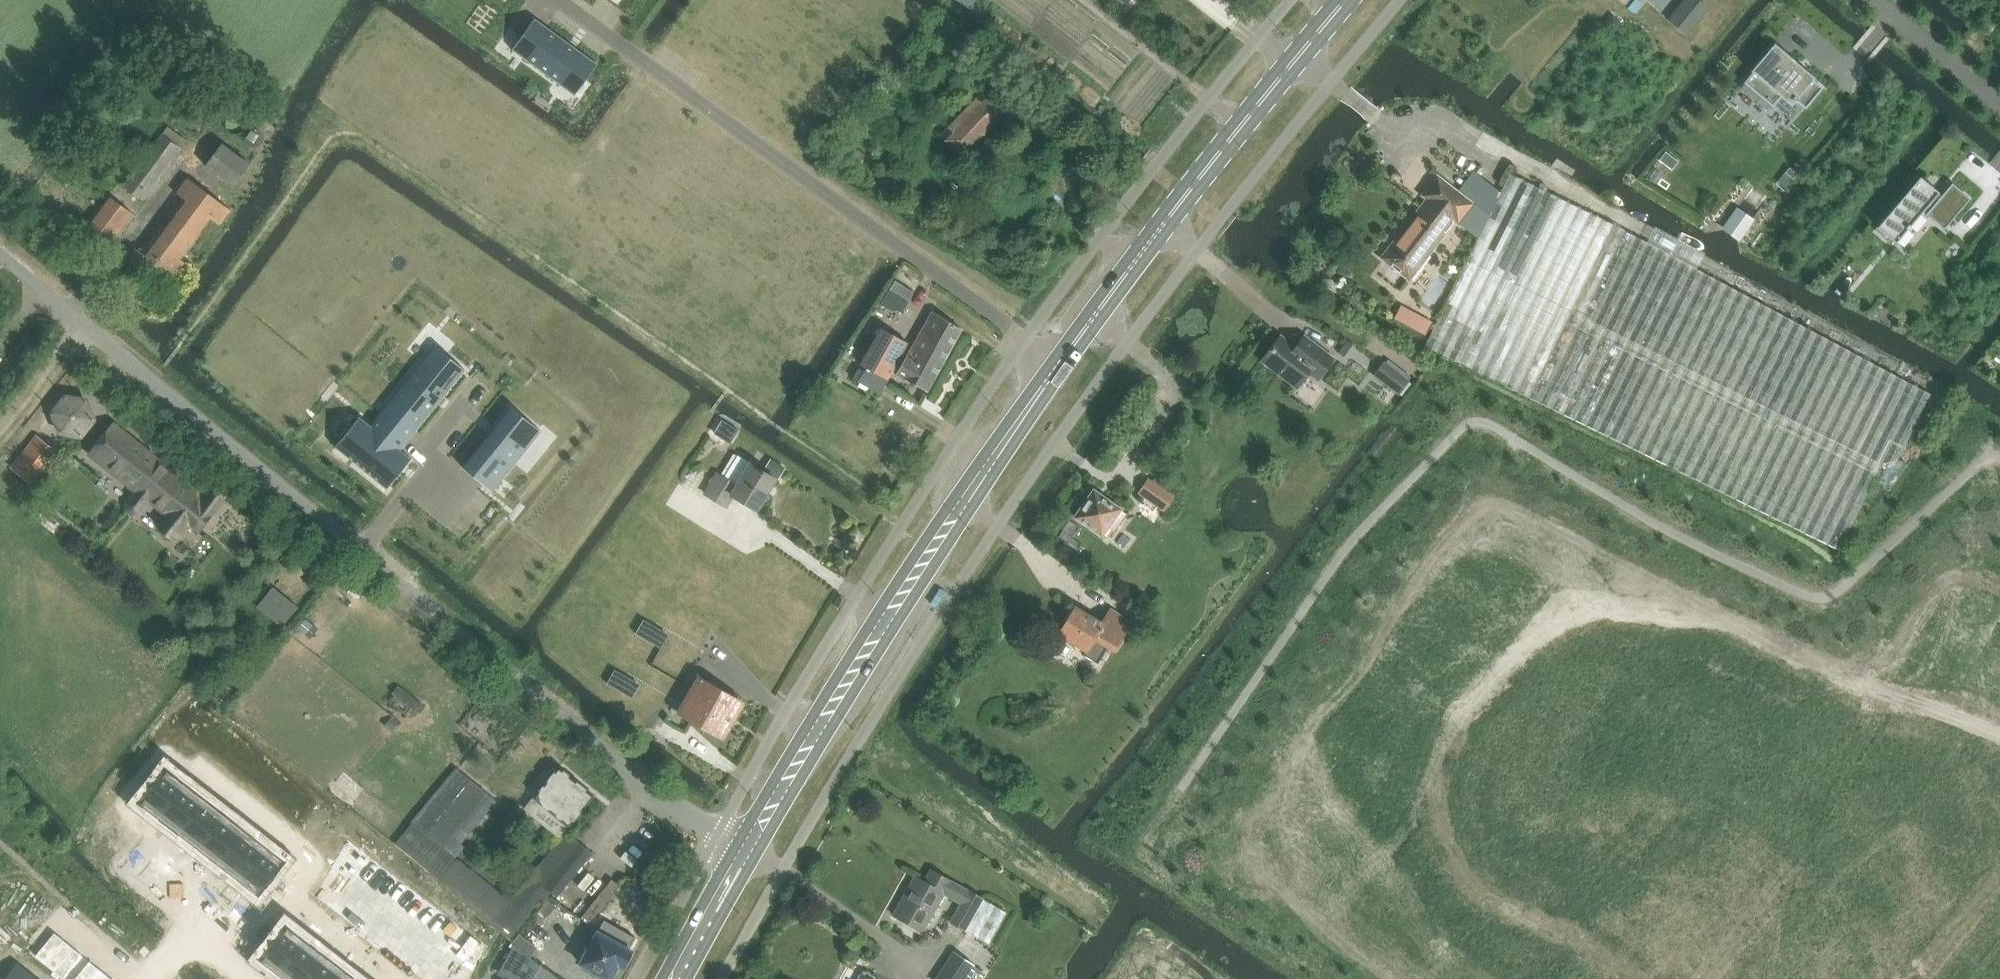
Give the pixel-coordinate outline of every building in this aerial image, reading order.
[(1686,32),(1708,7),(1699,0),(1682,0),(1668,17),(1686,32)] [(531,23),(511,50),(574,96),(597,64),(578,50),(546,27),(534,18),(531,23)] [(1797,61),(1796,60),(1795,61),(1794,61),(1785,54),(1784,55),(1774,46),(1751,73),(1743,82),(1772,107),(1773,105),(1781,97),(1790,105),(1794,102),(1795,102),(1796,101),(1804,108),(1805,109),(1823,88),(1813,79),(1807,74),(1800,70),(1799,70),(1794,65),(1796,62),(1797,61)] [(965,159),(1009,112),(982,93),(940,134),(965,159)] [(259,102),(255,110),(273,121),(278,114),(259,102)] [(143,201),(181,148),(162,134),(123,186),(143,201)] [(249,162),(244,159),(243,160),(221,144),(205,166),(233,186),(249,162)] [(1659,160),(1671,169),(1677,161),(1665,152),(1659,160)] [(1519,169),(1515,177),(1523,180),(1524,181),(1528,173),(1519,169)] [(1441,311),(1424,347),(1639,452),(1838,550),(1874,477),(1884,485),(1890,489),(1907,465),(1898,459),(1930,393),(1728,288),(1524,181),(1523,180),(1515,177),(1509,174),(1499,192),(1485,185),(1474,207),(1487,217),(1477,237),(1453,288),(1441,311)] [(1919,176),(1877,228),(1896,243),(1919,214),(1942,232),(1969,199),(1951,184),(1942,194),(1919,176)] [(182,260),(183,258),(211,219),(219,225),(231,210),(188,178),(177,194),(182,198),(141,252),(136,248),(126,262),(142,274),(145,271),(168,289),(187,264),(182,260)] [(1487,217),(1474,207),(1436,178),(1422,195),(1426,198),(1382,258),(1408,278),(1453,218),(1477,237),(1487,217)] [(112,242),(133,214),(106,194),(85,222),(112,242)] [(889,291),(906,301),(912,292),(894,282),(889,291)] [(1422,316),(1400,305),(1393,318),(1415,330),(1422,316)] [(960,328),(940,317),(931,312),(897,374),(927,391),(960,328)] [(879,395),(880,392),(906,342),(881,328),(862,365),(866,368),(864,372),(857,368),(852,379),(856,382),(855,382),(879,395)] [(1333,358),(1311,341),(1302,334),(1294,346),(1279,335),(1259,361),(1295,388),(1307,372),(1316,380),(1333,358)] [(423,360),(378,416),(408,440),(416,431),(465,370),(446,354),(436,346),(435,345),(434,347),(423,360)] [(1373,373),(1398,393),(1408,381),(1383,361),(1373,373)] [(82,439),(97,420),(88,397),(63,394),(48,413),(57,435),(82,439)] [(464,465),(462,467),(492,491),(495,488),(493,486),(539,429),(511,407),(496,425),(498,426),(490,436),(466,466),(464,465)] [(359,416),(335,447),(386,489),(411,459),(411,458),(400,450),(408,440),(378,416),(370,425),(359,416)] [(722,420),(714,433),(731,443),(739,430),(722,420)] [(147,488),(166,464),(113,423),(88,454),(133,491),(125,501),(126,510),(130,513),(147,488)] [(42,469),(23,454),(12,467),(31,482),(42,469)] [(718,474),(706,495),(725,507),(732,496),(755,510),(774,479),(778,481),(786,468),(770,459),(762,471),(738,455),(724,478),(718,474)] [(199,490),(183,478),(166,464),(147,488),(130,513),(133,515),(141,514),(149,503),(165,516),(156,527),(174,542),(188,523),(199,532),(227,497),(206,481),(199,490)] [(1148,479),(1139,493),(1165,511),(1175,497),(1148,479)] [(1112,530),(1124,513),(1093,493),(1076,517),(1101,533),(1105,526),(1112,530)] [(256,607),(281,627),(297,607),(272,587),(256,607)] [(941,598),(936,596),(931,604),(936,607),(941,598)] [(1112,651),(1131,621),(1110,608),(1100,623),(1074,607),(1058,634),(1086,651),(1083,655),(1098,663),(1106,647),(1112,651)] [(306,619),(298,628),(305,634),(312,625),(306,619)] [(660,630),(644,620),(635,634),(652,644),(660,630)] [(660,630),(652,644),(660,648),(668,635),(660,630)] [(631,680),(615,670),(607,684),(623,693),(631,680)] [(741,702),(700,678),(691,673),(682,690),(691,695),(714,708),(716,705),(727,711),(726,713),(732,717),(741,702)] [(631,680),(623,693),(632,698),(640,684),(631,680)] [(400,686),(394,693),(413,708),(419,701),(400,686)] [(714,708),(691,695),(682,690),(671,709),(720,738),(732,717),(726,713),(727,711),(716,705),(714,708)] [(568,735),(561,744),(571,751),(577,743),(568,735)] [(166,765),(136,803),(137,804),(139,802),(158,817),(185,783),(165,768),(167,766),(166,765)] [(559,838),(594,795),(558,766),(532,798),(533,799),(524,809),(559,838)] [(470,779),(457,768),(412,823),(426,834),(470,779)] [(412,823),(395,844),(439,880),(512,939),(514,937),(546,898),(550,892),(557,897),(593,853),(566,832),(509,902),(490,887),(489,889),(454,860),(440,849),(487,793),(470,779),(426,834),(412,823)] [(185,783),(158,817),(178,833),(205,799),(185,783)] [(497,800),(487,793),(440,849),(454,860),(465,846),(462,843),(497,800)] [(205,799),(178,833),(198,848),(225,814),(205,799)] [(225,814),(198,848),(218,864),(245,830),(225,814)] [(245,830),(218,864),(238,880),(265,846),(245,830)] [(265,846),(238,880),(258,895),(256,897),(257,897),(287,859),(286,859),(284,861),(265,846)] [(914,876),(892,915),(922,932),(943,893),(961,903),(951,921),(950,922),(964,929),(989,943),(1007,912),(982,898),(931,869),(924,881),(914,876)] [(1987,927),(1999,943),(1999,916),(1987,927)] [(580,963),(608,978),(609,978),(618,964),(624,967),(633,952),(629,950),(636,938),(604,920),(580,963)] [(275,936),(257,960),(258,961),(259,959),(279,974),(305,940),(286,925),(287,923),(286,922),(275,936)] [(518,933),(511,943),(515,946),(530,957),(537,947),(518,933)] [(279,974),(285,978),(307,978),(325,956),(305,940),(279,974)] [(505,978),(532,978),(540,965),(530,957),(515,946),(499,974),(506,977),(505,978)] [(937,978),(981,978),(985,974),(954,953),(937,978)] [(307,978),(339,978),(345,971),(325,956),(307,978)] [(5,978),(27,978),(32,974),(18,963),(5,978)]
